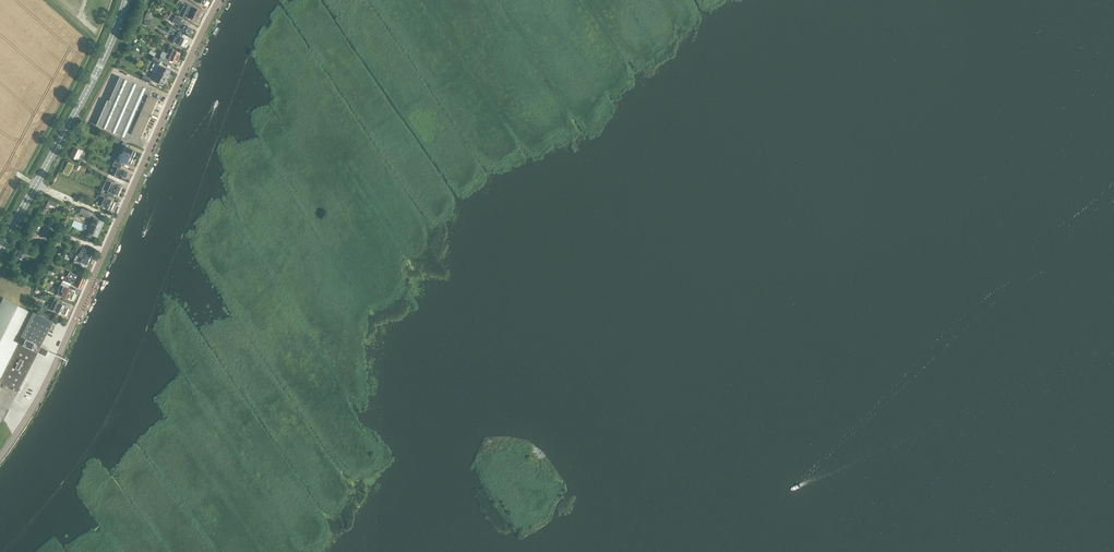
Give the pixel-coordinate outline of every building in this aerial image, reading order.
[(201,11),(193,8),(191,7),(185,3),(180,14),(183,16),(182,17),(188,20),(189,18),(196,21),(201,11)] [(174,15),(172,19),(171,20),(172,21),(172,22),(179,25),(177,28),(182,30),(181,31),(189,35),(192,28),(184,25),(185,23),(181,21),(182,19),(174,15)] [(156,29),(161,32),(166,34),(168,30),(159,24),(156,29)] [(173,42),(178,44),(183,47),(187,40),(182,37),(183,35),(181,33),(180,34),(178,33),(176,37),(173,42)] [(173,56),(178,59),(178,58),(179,57),(180,56),(180,55),(180,54),(173,50),(174,48),(170,47),(167,54),(168,54),(173,56)] [(161,57),(160,60),(161,61),(170,67),(172,64),(169,62),(170,60),(176,63),(177,61),(178,61),(178,60),(178,59),(173,56),(168,54),(167,54),(166,53),(164,59),(161,57)] [(161,61),(153,56),(151,60),(159,65),(161,61)] [(170,71),(160,66),(156,73),(166,78),(170,71)] [(166,78),(156,73),(153,80),(163,86),(166,78)] [(144,75),(141,79),(149,83),(152,79),(144,75)] [(120,77),(109,102),(139,115),(140,112),(150,117),(157,100),(149,96),(152,91),(120,77)] [(140,138),(150,117),(140,112),(139,115),(109,102),(107,101),(96,126),(130,141),(132,135),(140,138)] [(126,148),(124,154),(133,158),(136,151),(130,149),(131,146),(124,142),(122,146),(126,148)] [(75,148),(71,157),(78,160),(82,152),(75,148)] [(133,158),(124,154),(121,160),(116,158),(115,162),(122,166),(124,162),(130,165),(133,158)] [(68,176),(74,165),(68,162),(63,173),(68,176)] [(122,166),(115,162),(113,166),(116,168),(114,173),(116,174),(115,177),(124,181),(128,172),(121,169),(122,166)] [(117,195),(121,186),(114,183),(115,181),(108,178),(106,181),(110,182),(107,187),(109,188),(108,191),(117,195)] [(111,211),(115,202),(107,198),(108,197),(101,193),(99,196),(102,198),(100,203),(102,204),(101,206),(111,211)] [(56,207),(58,203),(47,199),(43,207),(47,208),(49,204),(56,207)] [(92,212),(82,208),(79,213),(90,218),(91,216),(90,216),(92,212)] [(91,239),(92,236),(98,238),(105,222),(94,217),(86,236),(91,239)] [(87,225),(74,220),(71,227),(84,232),(87,225)] [(39,232),(43,224),(37,222),(33,229),(39,232)] [(80,265),(81,262),(87,265),(92,253),(83,248),(79,246),(75,251),(79,254),(78,255),(80,257),(80,258),(76,255),(73,262),(80,265)] [(23,260),(27,252),(21,249),(17,257),(23,260)] [(18,277),(21,271),(15,268),(13,274),(18,277)] [(50,277),(53,271),(47,268),(44,274),(50,277)] [(72,273),(70,277),(83,283),(85,277),(79,274),(78,276),(72,273)] [(83,283),(70,277),(65,275),(63,280),(64,281),(63,282),(69,285),(70,285),(71,284),(72,282),(75,283),(74,286),(80,289),(83,283)] [(69,285),(63,282),(62,282),(58,290),(63,292),(61,296),(71,300),(75,291),(68,288),(69,285)] [(50,309),(55,311),(65,316),(69,307),(61,304),(63,300),(55,297),(54,301),(50,309)] [(33,362),(38,352),(46,356),(49,349),(41,346),(49,329),(53,330),(55,325),(52,324),(53,322),(47,319),(49,316),(38,311),(36,314),(33,312),(33,313),(26,310),(22,308),(3,299),(0,305),(0,382),(18,391),(33,362)]
